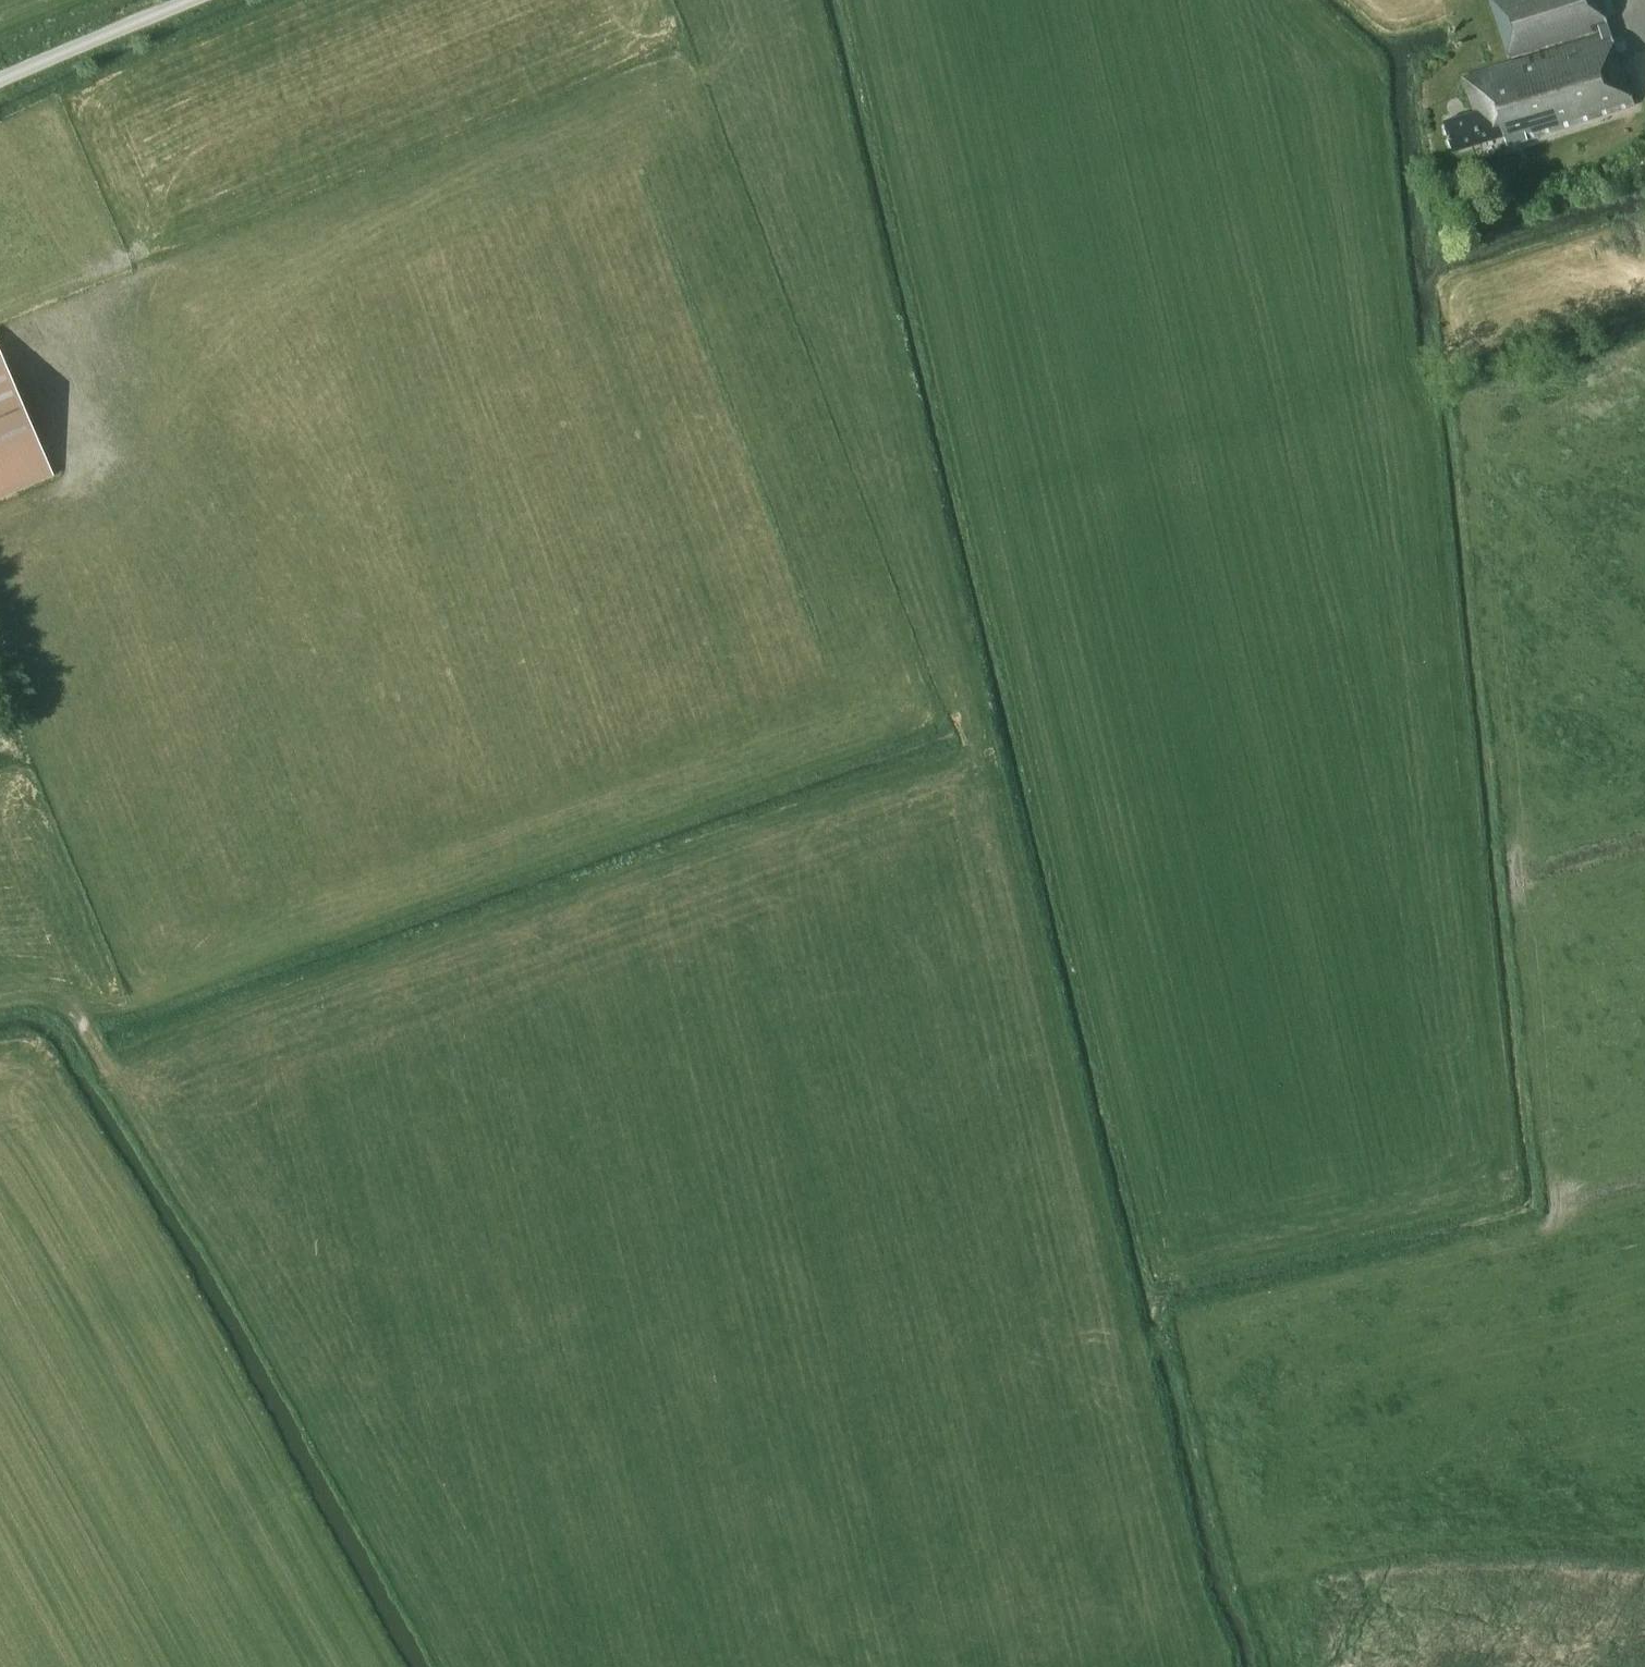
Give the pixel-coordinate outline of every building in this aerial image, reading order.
[(1600,0),(1490,0),(1509,61),(1461,77),(1471,111),(1441,120),(1451,152),(1501,135),(1502,138),(1503,138),(1504,144),(1632,102),(1600,0)] [(0,352),(0,491),(50,469),(0,352)]
